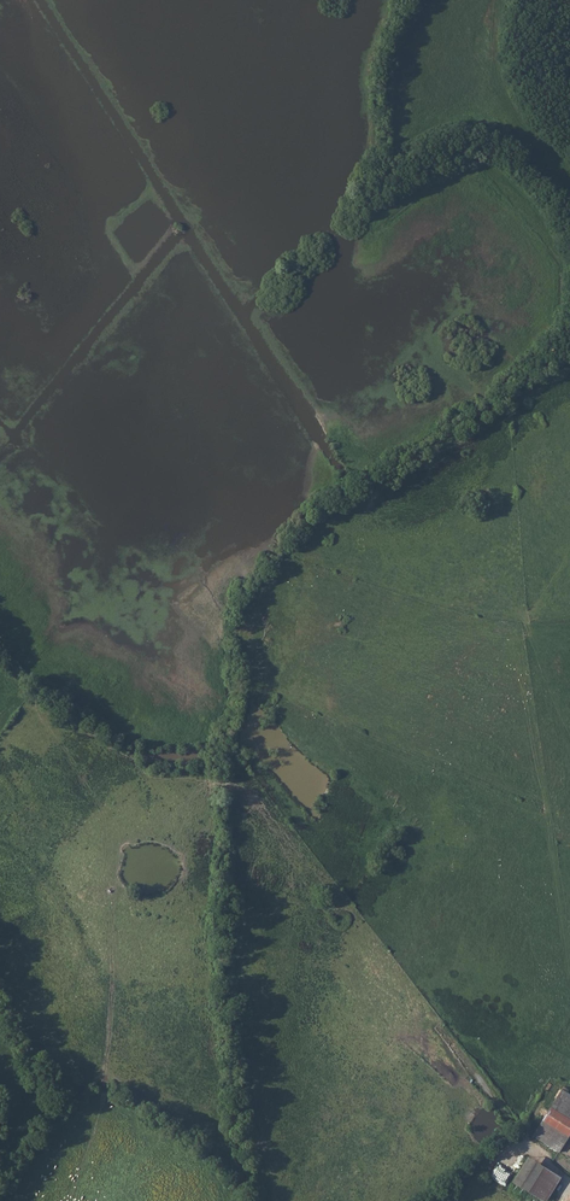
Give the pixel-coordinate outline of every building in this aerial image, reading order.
[(563,1089),(533,1137),(561,1152),(569,1138),(569,1093),(563,1089)] [(545,1168),(528,1159),(512,1184),(529,1194),(545,1168)]
